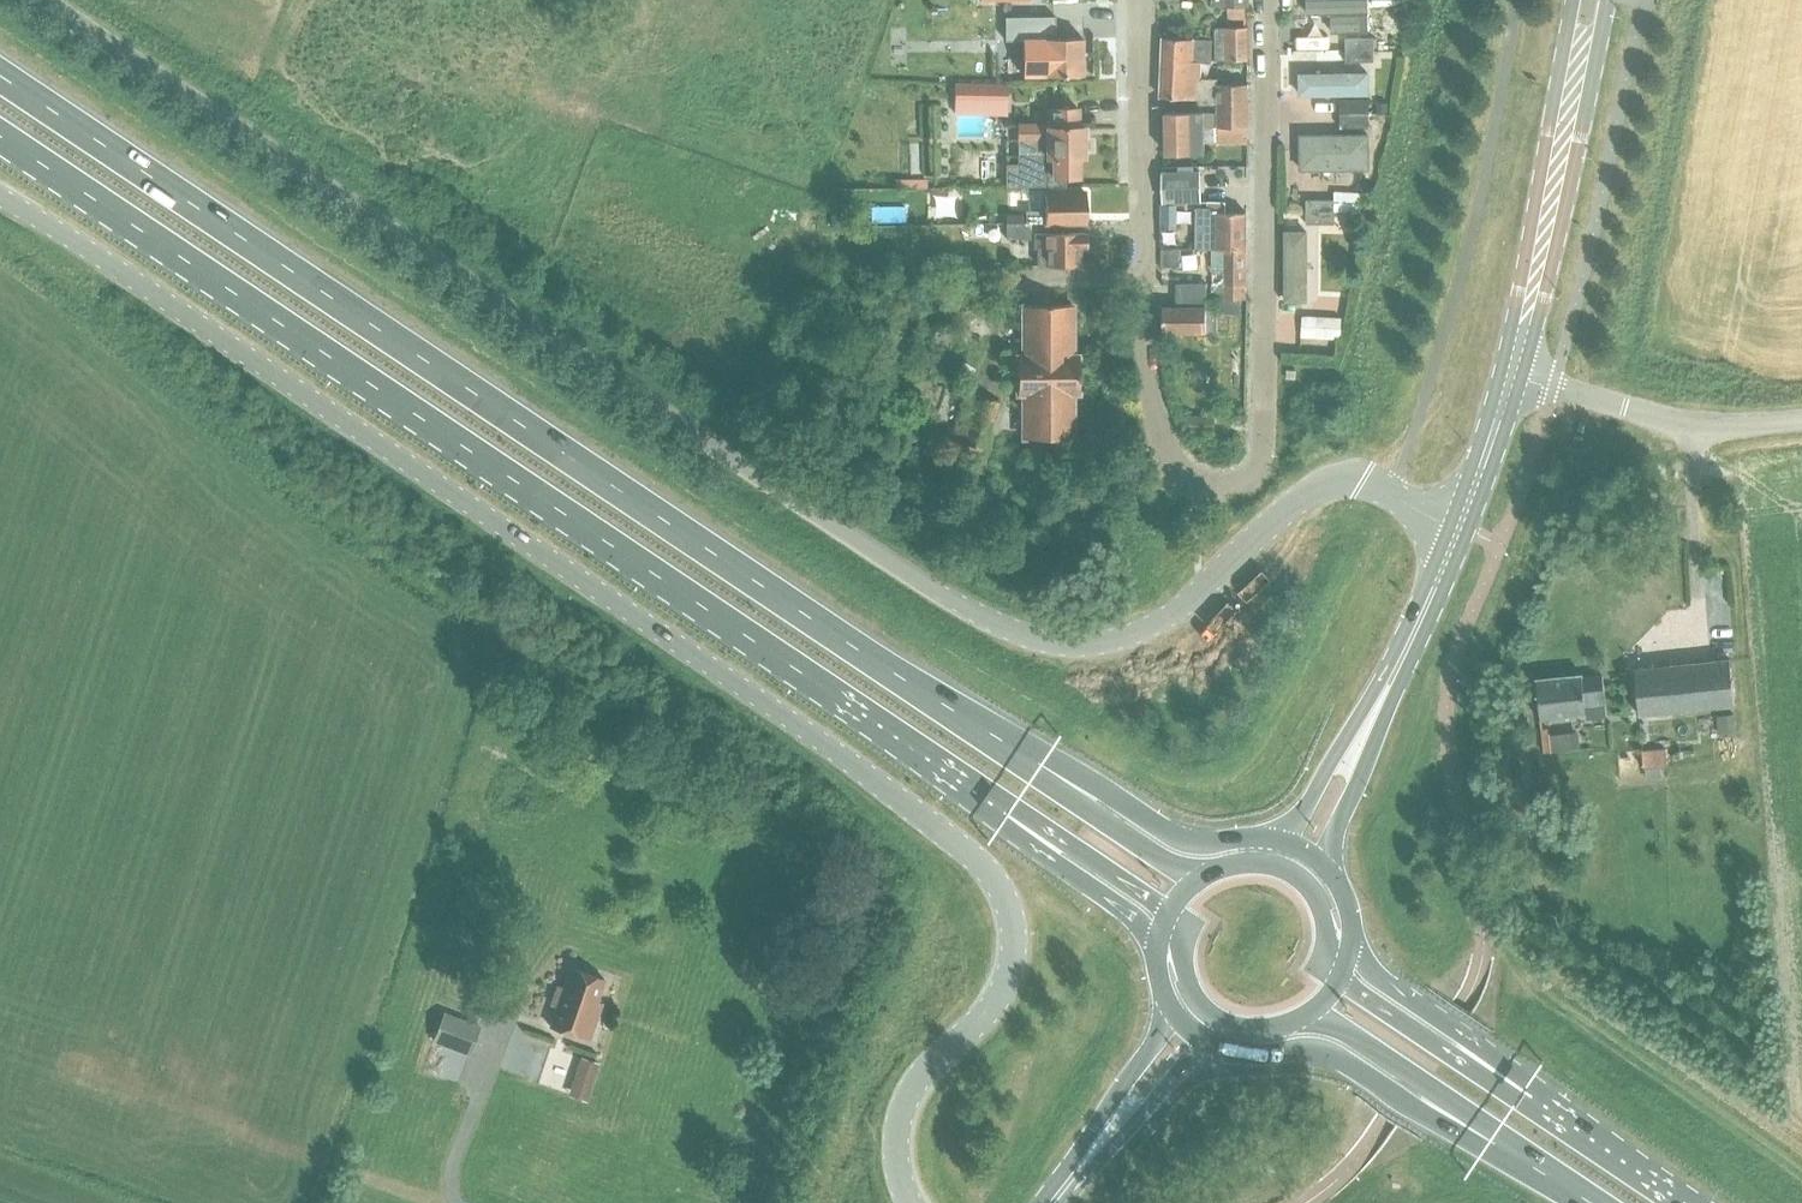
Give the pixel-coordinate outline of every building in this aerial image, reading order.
[(1309,6),(1309,22),(1372,22),(1372,5),(1309,6)] [(1045,35),(1045,73),(1083,73),(1082,36),(1055,36),(1055,15),(1005,16),(1005,36),(1045,35)] [(1215,27),(1217,59),(1249,59),(1248,26),(1215,27)] [(1375,61),(1375,37),(1348,37),(1348,61),(1375,61)] [(1219,111),(1212,111),(1212,124),(1248,126),(1249,126),(1250,83),(1219,83),(1219,78),(1203,78),(1203,62),(1213,62),(1213,38),(1164,38),(1163,97),(1199,97),(1199,103),(1219,103),(1219,111)] [(1370,72),(1299,71),(1299,95),(1370,95),(1370,72)] [(1006,83),(956,83),(956,103),(994,104),(994,85),(1006,85),(1006,88),(1006,83)] [(1371,98),(1341,98),(1341,128),(1371,128),(1371,98)] [(1064,176),(1078,176),(1078,156),(1084,156),(1084,124),(1077,124),(1077,107),(1053,107),(1053,125),(1016,125),(1017,163),(1005,163),(1006,186),(1064,185),(1064,176)] [(1212,124),(1212,111),(1168,111),(1168,154),(1205,154),(1205,139),(1219,139),(1219,142),(1248,142),(1248,126),(1212,124)] [(1371,134),(1300,135),(1300,168),(1371,168),(1371,134)] [(927,167),(928,139),(910,139),(910,167),(927,167)] [(1164,171),(1164,202),(1200,201),(1200,171),(1164,171)] [(898,172),(898,186),(927,187),(928,174),(898,172)] [(1026,209),(1026,221),(1032,221),(1085,220),(1085,190),(1045,190),(1045,209),(1026,209)] [(1335,192),(1335,200),(1308,200),(1307,223),(1335,224),(1335,211),(1370,212),(1371,193),(1335,192)] [(1247,248),(1247,211),(1226,211),(1226,201),(1213,201),(1213,207),(1197,207),(1197,248),(1214,248),(1247,248)] [(1167,239),(1180,238),(1178,218),(1197,217),(1196,202),(1165,205),(1167,239)] [(1032,221),(1026,221),(1026,222),(1006,222),(1006,240),(1032,239),(1032,221)] [(1080,245),(1086,245),(1086,231),(1034,231),(1034,246),(1039,246),(1039,264),(1080,263),(1080,245)] [(1296,237),(1296,288),(1321,288),(1320,237),(1296,237)] [(1167,261),(1182,261),(1182,245),(1167,245),(1167,261)] [(1214,281),(1214,298),(1218,298),(1224,298),(1245,298),(1245,285),(1247,285),(1247,248),(1214,248),(1214,277),(1214,281)] [(1218,298),(1214,298),(1207,298),(1207,283),(1177,282),(1177,307),(1163,307),(1164,332),(1218,331),(1218,298)] [(1080,391),(1080,352),(1073,352),(1073,303),(1024,303),(1024,353),(1017,353),(1017,390),(1023,390),(1023,435),(1031,435),(1031,446),(1064,446),(1064,434),(1073,434),(1074,391),(1080,391)] [(1342,318),(1304,316),(1303,336),(1341,338),(1342,318)] [(1235,411),(1235,399),(1226,399),(1226,411),(1235,411)] [(1637,668),(1641,715),(1737,706),(1732,659),(1637,668)] [(1539,679),(1543,718),(1589,713),(1585,674),(1539,679)] [(1723,726),(1739,725),(1737,709),(1721,711),(1723,726)] [(1544,727),(1546,752),(1555,751),(1554,732),(1550,732),(1549,727),(1544,727)] [(1645,752),(1647,769),(1670,767),(1668,749),(1645,752)] [(550,1025),(589,1039),(597,1017),(590,1014),(594,1000),(597,1001),(604,979),(570,967),(563,986),(558,985),(552,1004),(556,1006),(550,1025)] [(434,1040),(468,1053),(479,1025),(444,1012),(434,1040)] [(599,1062),(581,1056),(576,1073),(594,1079),(599,1062)]
